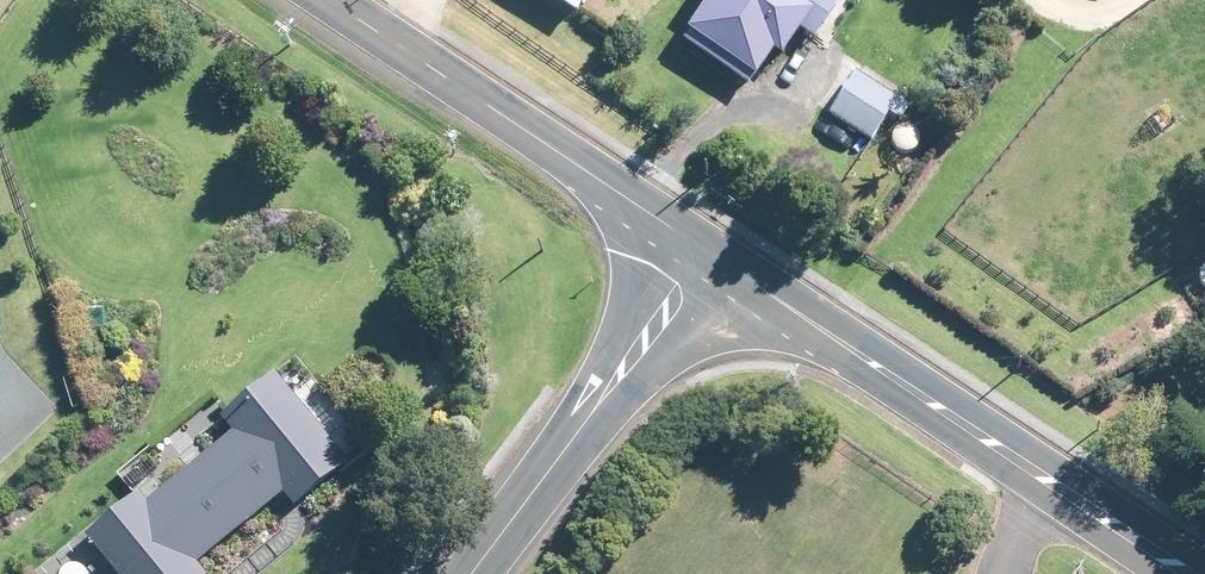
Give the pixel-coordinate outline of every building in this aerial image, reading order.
[(582,18),(593,0),(554,0),(582,18)] [(682,44),(757,91),(797,28),(819,42),(845,2),(841,0),(710,0),(682,44)] [(898,103),(857,77),(832,116),(874,142),(898,103)] [(301,511),(371,452),(362,440),(297,363),(226,422),(237,434),(162,496),(155,487),(91,541),(119,573),(207,573),(203,568),(288,496),(301,511)]
